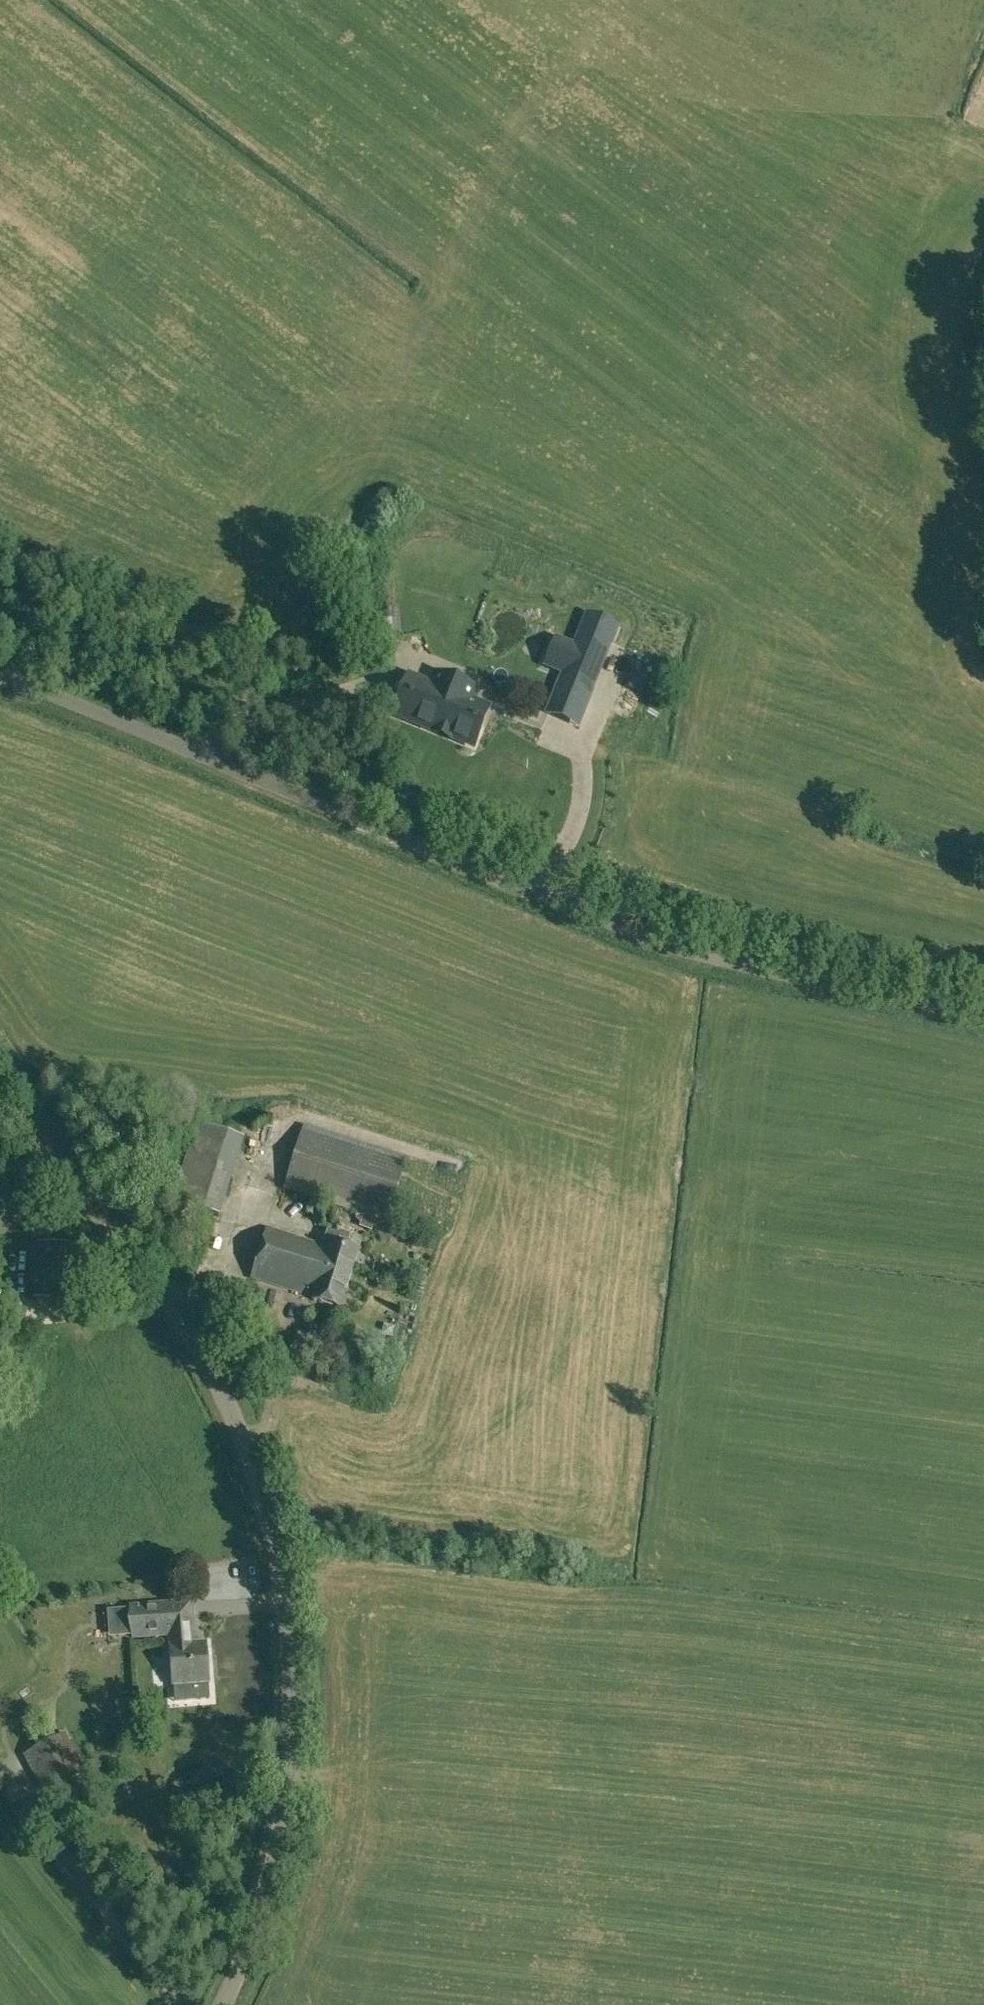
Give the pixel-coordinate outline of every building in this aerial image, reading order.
[(584,706),(615,629),(585,617),(554,694),(584,706)] [(403,720),(473,746),(489,704),(469,695),(473,687),(439,674),(436,682),(420,675),(408,706),(403,720)] [(172,1199),(219,1214),(243,1137),(197,1122),(172,1199)] [(387,1219),(407,1159),(304,1126),(285,1187),(387,1219)] [(251,1277),(296,1291),(313,1297),(312,1300),(339,1309),(358,1250),(347,1246),(350,1238),(327,1230),(322,1246),(312,1242),(268,1228),(251,1277)] [(67,1244),(37,1243),(35,1296),(64,1298),(67,1244)] [(168,1630),(169,1634),(173,1684),(208,1681),(206,1643),(194,1643),(190,1601),(167,1603),(168,1630)] [(130,1609),(115,1610),(117,1637),(133,1635),(133,1637),(169,1634),(168,1630),(167,1603),(130,1606),(130,1609)] [(231,1606),(213,1607),(214,1618),(231,1617),(231,1606)] [(43,1795),(86,1771),(66,1732),(22,1755),(43,1795)]
